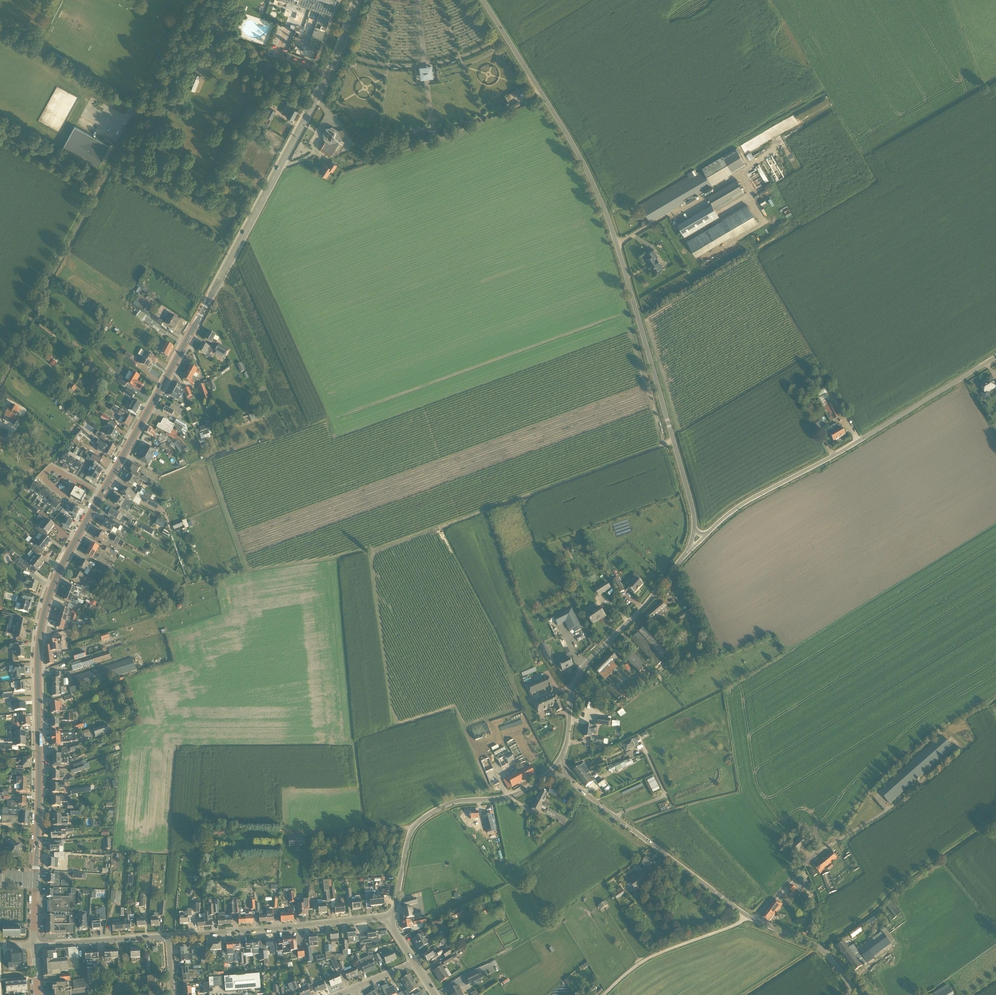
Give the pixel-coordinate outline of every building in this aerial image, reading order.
[(330,0),(317,0),(317,1),(315,0),(281,0),(287,2),(288,1),(319,12),(307,48),(317,52),(330,16),(331,16),(334,8),(333,8),(335,1),(330,0)] [(422,79),(434,79),(434,66),(421,66),(422,79)] [(189,71),(183,86),(195,91),(201,76),(189,71)] [(133,103),(123,96),(119,102),(125,106),(129,108),(133,103)] [(293,102),(289,100),(288,100),(283,110),(287,112),(285,116),(293,120),(297,111),(290,107),(293,102)] [(269,108),(265,116),(270,119),(274,111),(269,108)] [(75,126),(63,148),(98,167),(100,163),(108,149),(112,142),(105,138),(103,142),(75,126)] [(330,156),(331,155),(335,157),(337,154),(338,155),(344,147),(342,146),(345,142),(341,139),(342,137),(338,135),(338,130),(332,127),(326,128),(322,134),(324,139),(324,140),(319,149),(323,151),(330,156)] [(258,128),(255,134),(262,137),(265,131),(258,128)] [(703,171),(641,207),(650,222),(712,186),(712,185),(733,173),(746,165),(736,148),(723,156),(702,169),(703,171)] [(751,152),(746,155),(750,160),(755,157),(751,152)] [(336,165),(330,161),(327,165),(325,164),(323,167),(322,166),(318,172),(321,173),(321,174),(326,177),(330,170),(332,171),(336,165)] [(761,164),(757,166),(765,183),(769,181),(761,164)] [(745,194),(736,180),(708,197),(714,207),(716,211),(745,194)] [(719,216),(712,204),(677,225),(684,237),(719,216)] [(721,220),(687,241),(696,257),(731,236),(732,238),(758,223),(747,204),(721,220)] [(653,273),(663,267),(658,259),(659,258),(654,249),(645,254),(647,258),(645,259),(648,263),(646,264),(649,269),(651,268),(653,273)] [(158,329),(166,334),(168,331),(147,316),(140,311),(136,316),(156,331),(158,329)] [(162,326),(163,323),(164,322),(154,315),(152,313),(149,316),(151,318),(161,326),(162,326)] [(166,317),(164,322),(163,323),(174,329),(179,320),(169,315),(167,318),(166,317)] [(42,324),(40,326),(51,335),(53,333),(42,324)] [(215,345),(217,341),(219,338),(215,336),(208,332),(204,340),(215,345)] [(161,346),(158,351),(161,352),(160,353),(167,357),(173,346),(164,341),(161,346)] [(198,352),(205,355),(205,357),(206,358),(209,358),(213,350),(202,344),(198,352)] [(227,355),(230,356),(232,352),(229,351),(230,350),(219,344),(217,349),(227,355)] [(86,351),(79,345),(76,349),(83,355),(86,351)] [(227,355),(217,349),(214,354),(225,360),(227,355)] [(135,357),(126,351),(122,357),(131,364),(136,367),(138,364),(132,360),(135,357)] [(142,356),(138,363),(143,366),(147,368),(148,368),(149,369),(152,365),(150,364),(151,361),(155,363),(157,359),(153,357),(145,352),(142,356)] [(90,372),(93,368),(96,365),(91,362),(91,363),(89,361),(87,363),(86,365),(88,367),(86,369),(90,372)] [(193,376),(195,373),(198,374),(200,371),(197,370),(197,369),(190,366),(187,373),(193,376)] [(133,373),(129,380),(121,376),(118,380),(117,382),(124,387),(126,383),(135,389),(140,391),(143,385),(136,381),(139,377),(133,373)] [(187,373),(183,379),(190,383),(193,384),(194,382),(197,382),(197,378),(193,376),(187,373)] [(82,386),(85,382),(80,377),(77,381),(82,386)] [(981,394),(985,400),(988,398),(992,396),(989,392),(995,388),(995,389),(995,384),(995,385),(992,379),(991,377),(986,380),(983,382),(984,384),(981,386),(984,392),(981,394)] [(213,380),(208,383),(209,386),(208,386),(210,390),(216,387),(213,380)] [(209,398),(205,387),(208,386),(209,386),(208,383),(207,382),(203,383),(204,385),(198,387),(203,400),(209,398)] [(71,394),(74,392),(77,388),(72,384),(69,388),(70,388),(67,391),(71,394)] [(175,399),(177,395),(181,397),(184,391),(183,390),(181,389),(181,388),(173,384),(167,395),(175,399)] [(131,406),(129,408),(128,411),(130,412),(135,414),(141,404),(136,402),(134,400),(132,399),(134,395),(126,389),(124,387),(122,391),(124,392),(124,393),(130,398),(127,404),(128,405),(131,406)] [(183,390),(187,398),(192,396),(188,388),(183,390)] [(819,397),(827,392),(823,388),(816,393),(819,397)] [(831,422),(836,419),(839,417),(831,402),(829,404),(826,398),(828,398),(826,395),(825,396),(825,395),(821,397),(819,398),(831,422)] [(176,419),(177,419),(178,417),(179,418),(181,415),(180,413),(182,410),(179,408),(180,406),(175,402),(173,405),(171,404),(168,409),(165,407),(163,412),(164,413),(169,415),(176,419)] [(16,417),(17,413),(19,409),(11,405),(9,409),(8,409),(5,416),(3,420),(14,426),(17,422),(18,418),(16,417)] [(120,410),(112,405),(110,410),(118,414),(122,417),(122,418),(124,419),(121,424),(128,427),(132,419),(126,415),(127,414),(120,410)] [(77,420),(80,416),(70,408),(67,412),(77,420)] [(192,410),(187,412),(193,425),(197,422),(192,410)] [(168,421),(163,419),(160,424),(158,423),(156,427),(161,429),(166,433),(167,432),(170,434),(175,425),(172,423),(168,421)] [(186,424),(177,419),(176,419),(174,422),(183,428),(181,431),(184,435),(187,430),(186,424)] [(216,421),(209,423),(211,428),(221,424),(220,420),(218,420),(216,420),(216,421)] [(117,425),(112,423),(110,421),(106,428),(109,429),(106,435),(111,438),(111,439),(114,441),(119,433),(114,430),(117,425)] [(201,427),(199,428),(201,432),(202,432),(202,431),(210,428),(208,422),(205,423),(206,425),(206,426),(201,427)] [(813,426),(819,436),(824,433),(818,423),(813,426)] [(840,438),(846,434),(840,425),(837,427),(836,427),(834,428),(840,438)] [(144,432),(148,434),(150,435),(153,437),(156,439),(156,437),(157,436),(154,435),(155,433),(159,436),(166,440),(167,441),(170,445),(170,444),(172,448),(175,446),(168,436),(161,432),(156,429),(155,431),(151,429),(147,426),(144,432)] [(834,428),(833,426),(829,428),(831,430),(828,432),(834,441),(840,438),(834,428)] [(79,429),(73,435),(76,439),(82,432),(79,429)] [(108,439),(98,431),(95,435),(105,442),(108,439)] [(98,441),(97,444),(113,453),(116,448),(112,446),(109,444),(108,446),(98,441)] [(164,443),(159,446),(163,451),(168,448),(167,448),(168,447),(167,446),(166,446),(164,443)] [(97,444),(95,447),(105,452),(103,454),(106,456),(110,458),(113,453),(97,444)] [(156,450),(146,445),(143,451),(145,452),(142,457),(140,456),(138,460),(148,465),(156,450)] [(65,453),(59,463),(61,464),(63,463),(67,465),(73,454),(69,452),(67,455),(65,453)] [(67,465),(70,467),(70,469),(72,470),(77,460),(74,459),(76,456),(73,454),(67,465)] [(93,454),(91,458),(94,460),(100,464),(102,459),(93,454)] [(75,470),(79,472),(85,461),(81,459),(80,462),(77,460),(72,470),(74,471),(75,470)] [(93,468),(91,472),(99,476),(102,471),(98,468),(100,465),(95,461),(91,467),(93,468)] [(140,468),(133,464),(130,470),(132,471),(130,474),(135,476),(149,484),(146,476),(142,477),(137,474),(140,468)] [(89,471),(85,480),(90,482),(91,480),(96,482),(99,476),(91,472),(89,471)] [(139,481),(129,476),(125,483),(132,486),(134,483),(137,485),(140,487),(143,482),(139,480),(139,481)] [(37,484),(35,483),(29,490),(33,494),(40,486),(37,484)] [(37,497),(43,490),(42,488),(40,486),(33,494),(37,497)] [(133,493),(127,490),(123,487),(120,493),(124,495),(123,496),(122,495),(122,496),(132,502),(136,495),(133,494),(133,493)] [(37,497),(38,497),(39,496),(43,499),(49,492),(47,490),(45,488),(43,490),(37,497)] [(70,498),(81,504),(86,495),(75,489),(70,498)] [(43,499),(47,503),(46,504),(52,497),(53,495),(51,494),(52,493),(49,492),(43,499)] [(153,501),(152,500),(150,500),(151,499),(144,496),(141,501),(149,505),(157,510),(160,505),(153,501)] [(46,504),(50,508),(57,500),(54,498),(52,497),(46,504)] [(118,497),(114,504),(118,506),(120,507),(124,509),(126,505),(130,507),(132,503),(125,500),(124,501),(122,499),(118,497)] [(50,508),(55,511),(61,504),(59,502),(57,500),(50,508)] [(74,503),(68,513),(73,516),(76,517),(80,511),(77,509),(79,506),(74,503)] [(40,511),(32,505),(29,509),(36,515),(40,511)] [(131,509),(142,515),(144,511),(134,505),(131,509)] [(123,516),(131,521),(133,518),(118,510),(117,512),(111,509),(108,515),(120,522),(123,516)] [(48,520),(43,517),(40,514),(38,518),(44,522),(39,528),(47,534),(54,525),(47,520),(48,520)] [(67,516),(62,525),(69,529),(73,523),(70,521),(72,518),(67,516)] [(158,518),(155,523),(163,528),(166,522),(158,518)] [(111,532),(113,533),(116,529),(118,530),(120,526),(109,519),(108,522),(105,520),(101,526),(111,532)] [(184,526),(182,521),(172,525),(174,530),(184,526)] [(39,541),(39,540),(47,546),(51,541),(45,537),(47,534),(39,528),(37,526),(35,529),(37,530),(37,531),(39,533),(36,538),(39,541)] [(143,530),(152,535),(154,531),(146,526),(143,530)] [(164,530),(162,534),(169,538),(172,533),(164,530)] [(108,537),(103,534),(99,531),(95,538),(102,542),(104,538),(107,540),(108,537)] [(120,541),(120,540),(113,536),(111,540),(110,541),(122,547),(124,543),(120,541)] [(33,548),(41,554),(47,546),(39,540),(39,541),(37,543),(31,539),(28,544),(33,548)] [(92,543),(89,549),(100,555),(103,551),(101,550),(102,549),(92,543)] [(114,552),(107,547),(105,551),(115,557),(117,553),(118,551),(115,550),(114,552)] [(33,548),(30,551),(33,554),(30,558),(41,566),(45,561),(39,556),(41,554),(33,548)] [(89,549),(85,555),(95,560),(97,561),(100,555),(89,549)] [(37,571),(41,566),(30,558),(26,563),(23,560),(21,559),(19,561),(20,562),(29,569),(31,567),(37,571)] [(78,568),(85,572),(84,574),(87,575),(92,566),(82,561),(78,568)] [(97,565),(105,570),(109,572),(115,576),(116,573),(117,571),(112,568),(112,569),(109,567),(99,561),(99,562),(97,565)] [(20,562),(17,564),(26,571),(28,568),(20,562)] [(105,570),(97,565),(95,569),(103,574),(107,576),(109,572),(105,570)] [(84,588),(85,588),(87,585),(83,583),(86,577),(83,576),(83,575),(81,574),(76,571),(74,575),(73,576),(72,577),(73,578),(72,579),(77,581),(82,584),(81,586),(84,588)] [(29,589),(36,592),(38,584),(31,581),(32,577),(27,576),(24,575),(22,583),(30,586),(29,589)] [(631,586),(629,588),(635,594),(643,584),(640,581),(641,579),(638,577),(634,582),(633,580),(629,584),(631,586)] [(624,591),(617,578),(612,581),(619,594),(624,591)] [(610,588),(607,583),(596,590),(599,595),(610,588)] [(66,593),(75,596),(78,590),(75,589),(69,586),(66,593)] [(84,588),(81,593),(85,596),(85,595),(87,596),(90,592),(88,591),(88,590),(85,588),(84,588)] [(65,596),(64,600),(68,602),(70,602),(73,603),(74,601),(76,602),(78,601),(79,598),(75,597),(75,596),(66,593),(66,594),(65,596)] [(21,606),(19,611),(23,612),(28,613),(29,608),(30,609),(31,606),(31,605),(32,602),(33,602),(34,597),(29,596),(22,594),(21,598),(20,604),(21,604),(21,606)] [(665,605),(662,601),(645,616),(648,619),(650,622),(657,617),(659,619),(664,614),(662,612),(668,607),(665,605)] [(605,616),(602,612),(599,607),(587,615),(593,624),(599,619),(599,620),(605,616)] [(62,608),(60,615),(67,617),(69,610),(62,608)] [(553,617),(557,626),(565,622),(569,631),(572,629),(574,633),(582,629),(572,608),(553,617)] [(687,616),(686,614),(689,612),(690,614),(692,613),(689,608),(677,616),(680,620),(687,616)] [(58,621),(65,623),(67,617),(60,615),(58,621)] [(15,626),(17,627),(17,626),(26,628),(27,622),(22,621),(13,619),(13,622),(14,622),(13,626),(15,626)] [(63,630),(65,623),(58,621),(56,628),(63,630)] [(11,631),(25,634),(26,628),(17,626),(17,627),(15,626),(13,626),(12,626),(11,630),(7,629),(7,632),(10,633),(11,631)] [(24,640),(25,634),(11,631),(10,633),(10,634),(16,635),(15,638),(24,640)] [(663,661),(642,636),(638,632),(632,638),(656,667),(663,661)] [(107,633),(100,635),(102,642),(110,639),(107,633)] [(47,646),(44,647),(45,654),(57,653),(56,651),(59,650),(58,645),(61,645),(62,636),(58,636),(53,637),(54,640),(50,641),(47,641),(47,646)] [(544,644),(539,646),(546,659),(550,657),(544,644)] [(12,662),(14,662),(19,662),(18,658),(24,657),(24,650),(14,650),(12,651),(12,662)] [(109,651),(71,664),(73,671),(111,658),(110,656),(109,652),(109,651)] [(73,655),(75,660),(86,656),(84,652),(73,655)] [(604,679),(617,666),(613,663),(614,662),(618,658),(615,656),(612,652),(594,669),(598,673),(604,679)] [(45,654),(46,664),(51,664),(54,663),(53,661),(57,661),(57,660),(57,653),(45,654)] [(645,667),(634,654),(627,659),(639,673),(645,667)] [(569,657),(565,658),(565,657),(555,662),(560,671),(562,670),(562,671),(572,666),(571,662),(572,662),(569,657)] [(79,688),(123,674),(136,670),(132,658),(75,676),(78,686),(78,689),(79,688)] [(623,668),(627,673),(628,672),(629,674),(633,671),(631,669),(627,664),(623,668)] [(13,680),(20,679),(20,674),(24,674),(24,666),(13,666),(13,674),(13,680)] [(64,687),(64,679),(61,679),(60,672),(54,672),(54,679),(53,679),(53,687),(64,687)] [(643,675),(619,691),(624,698),(647,682),(643,675)] [(548,676),(526,686),(530,694),(552,685),(548,676)] [(20,691),(25,691),(24,683),(19,683),(19,681),(13,682),(13,684),(13,683),(11,684),(11,688),(13,688),(14,688),(17,688),(18,691),(20,691)] [(622,697),(611,684),(605,689),(616,702),(622,697)] [(78,689),(78,686),(74,687),(69,688),(71,694),(79,691),(79,688),(78,689)] [(64,687),(53,687),(52,688),(52,696),(59,696),(59,695),(61,695),(61,694),(64,694),(64,687)] [(562,710),(559,702),(556,695),(551,697),(535,704),(539,713),(554,706),(557,712),(562,710)] [(20,701),(11,702),(12,706),(14,706),(15,711),(26,710),(26,705),(19,705),(18,702),(20,702),(20,701)] [(62,702),(51,703),(51,713),(55,712),(55,713),(60,713),(59,711),(66,711),(66,707),(62,707),(62,702)] [(75,714),(75,709),(67,711),(67,720),(73,720),(73,714),(75,714)] [(22,726),(25,726),(30,726),(30,719),(26,719),(25,713),(20,713),(20,719),(22,719),(22,726)] [(611,720),(599,718),(598,724),(610,726),(611,720)] [(58,730),(62,730),(62,720),(59,720),(57,720),(52,720),(52,728),(58,727),(58,730)] [(470,727),(473,740),(489,736),(486,723),(470,727)] [(107,724),(93,729),(95,737),(109,732),(107,724)] [(593,726),(591,726),(586,725),(584,736),(589,737),(591,737),(592,734),(597,734),(598,727),(593,726)] [(11,739),(25,739),(25,732),(20,732),(20,728),(14,729),(14,726),(12,726),(12,732),(11,733),(11,739)] [(890,804),(893,800),(953,748),(942,735),(879,791),(890,804)] [(67,739),(52,739),(52,746),(57,746),(60,746),(60,743),(68,742),(70,742),(70,741),(75,741),(75,740),(75,736),(73,736),(73,739),(70,739),(67,739)] [(507,743),(518,765),(526,762),(514,739),(507,743)] [(636,747),(632,740),(631,739),(620,744),(622,747),(623,746),(626,752),(636,747)] [(69,746),(71,752),(81,749),(79,743),(69,746)] [(501,768),(515,761),(511,753),(497,760),(501,768)] [(17,764),(16,765),(16,766),(16,769),(18,769),(23,769),(23,767),(31,768),(31,759),(26,759),(23,758),(23,759),(17,759),(17,764)] [(490,759),(481,762),(490,783),(498,779),(490,759)] [(616,769),(617,771),(634,763),(632,759),(629,760),(624,762),(608,768),(610,772),(616,769)] [(83,764),(74,767),(70,769),(71,773),(73,772),(74,774),(85,770),(83,764)] [(580,780),(589,773),(586,768),(587,768),(584,764),(580,766),(573,771),(580,780)] [(535,775),(529,765),(507,778),(503,780),(508,789),(512,787),(535,775)] [(59,772),(57,772),(52,772),(52,780),(57,780),(62,780),(62,779),(64,778),(64,774),(63,773),(59,773),(59,772)] [(595,780),(589,773),(580,780),(586,787),(595,780)] [(26,785),(27,778),(22,778),(16,778),(16,775),(15,775),(12,774),(12,776),(9,776),(9,780),(12,780),(15,780),(14,785),(16,785),(26,785)] [(647,780),(653,793),(659,789),(654,777),(647,780)] [(600,788),(601,787),(606,783),(603,779),(597,783),(600,788)] [(52,793),(59,793),(64,793),(64,782),(58,782),(58,785),(52,785),(52,793)] [(83,787),(70,790),(71,795),(84,792),(86,792),(91,791),(90,786),(83,787)] [(548,792),(552,795),(555,796),(558,790),(556,789),(551,786),(548,792)] [(550,805),(551,804),(545,800),(548,794),(545,793),(541,790),(536,800),(543,803),(544,802),(550,805)] [(11,808),(22,808),(22,805),(26,805),(26,798),(19,798),(19,802),(11,801),(11,808)] [(536,800),(530,811),(535,814),(537,815),(542,806),(548,809),(548,808),(550,805),(544,802),(543,803),(536,800)] [(22,808),(11,808),(2,808),(2,824),(29,825),(29,815),(25,815),(25,809),(22,808)] [(548,809),(545,814),(558,820),(558,822),(564,825),(567,819),(557,814),(554,812),(548,808),(548,809)] [(478,816),(478,811),(470,812),(471,817),(471,819),(474,819),(474,825),(478,825),(478,816)] [(491,814),(483,816),(488,832),(496,829),(491,814)] [(53,826),(58,825),(61,825),(67,825),(67,816),(61,816),(61,815),(53,815),(53,826)] [(54,831),(51,831),(51,838),(56,838),(61,838),(61,834),(66,833),(65,828),(62,828),(57,828),(54,828),(54,831)] [(485,833),(489,853),(496,852),(492,832),(485,833)] [(800,838),(792,846),(795,849),(798,852),(799,852),(802,848),(806,845),(803,841),(800,838)] [(5,840),(4,844),(10,845),(9,849),(7,849),(7,851),(9,852),(9,857),(14,857),(19,857),(20,850),(22,850),(22,847),(20,846),(20,845),(15,845),(15,843),(14,843),(14,841),(9,840),(5,840)] [(63,840),(58,840),(53,841),(53,844),(50,844),(50,851),(59,850),(59,847),(63,847),(63,840)] [(820,874),(827,868),(831,864),(841,856),(839,854),(835,850),(815,867),(820,874)] [(860,868),(849,852),(846,854),(848,856),(844,859),(853,872),(860,868)] [(65,860),(65,853),(54,853),(54,859),(48,859),(48,868),(58,868),(58,860),(65,860)] [(838,885),(844,880),(843,878),(849,873),(847,870),(834,879),(838,885)] [(804,871),(797,877),(801,882),(808,876),(804,871)] [(837,891),(830,872),(823,875),(829,894),(837,891)] [(51,883),(51,886),(59,887),(59,880),(54,879),(54,875),(48,875),(47,883),(51,883)] [(329,880),(323,881),(324,892),(326,892),(327,901),(331,901),(331,900),(329,885),(329,880)] [(788,888),(793,893),(797,889),(792,884),(788,888)] [(46,891),(46,893),(47,893),(47,897),(49,897),(52,898),(53,898),(53,901),(59,901),(59,900),(76,901),(76,897),(76,895),(75,893),(76,889),(73,889),(53,888),(48,888),(48,890),(47,890),(47,891),(46,891)] [(120,892),(120,889),(112,888),(112,891),(111,891),(110,903),(119,904),(120,892)] [(376,897),(377,906),(384,905),(383,897),(387,896),(388,889),(382,890),(382,894),(379,894),(380,897),(376,897)] [(617,899),(625,894),(622,889),(614,895),(617,899)] [(370,906),(377,906),(376,897),(376,892),(375,891),(373,891),(372,893),(369,893),(369,892),(365,892),(365,896),(366,901),(370,901),(370,906)] [(361,909),(360,896),(355,897),(355,901),(351,901),(352,910),(361,909)] [(309,898),(297,899),(298,911),(299,916),(300,916),(301,917),(304,916),(304,915),(306,915),(305,910),(309,910),(309,905),(309,898)] [(338,905),(334,906),(335,914),(345,913),(344,908),(344,898),(338,899),(338,905)] [(782,904),(776,899),(763,917),(769,922),(772,918),(782,904)] [(52,901),(47,901),(47,913),(49,913),(52,913),(54,913),(57,913),(69,912),(74,912),(74,909),(75,909),(75,902),(76,902),(76,901),(59,900),(59,901),(53,901),(52,901)] [(319,914),(320,913),(320,914),(322,914),(323,913),(327,913),(326,905),(325,901),(322,902),(322,900),(318,901),(318,903),(313,903),(314,906),(314,911),(318,910),(319,914)] [(266,922),(274,921),(273,911),(273,908),(272,908),(272,907),(269,907),(269,908),(266,908),(266,913),(266,922)] [(96,919),(92,919),(92,922),(92,924),(92,929),(101,929),(100,924),(100,922),(100,921),(106,920),(105,908),(99,909),(100,919),(100,918),(96,919)] [(413,908),(402,910),(404,919),(405,919),(405,921),(420,918),(421,918),(421,916),(420,912),(414,913),(413,908)] [(121,920),(122,931),(131,930),(131,928),(134,927),(134,915),(130,915),(129,911),(128,911),(128,909),(125,909),(125,911),(125,912),(126,915),(125,915),(126,920),(124,920),(121,920)] [(482,917),(488,914),(485,909),(479,912),(482,917)] [(294,921),(293,916),(293,910),(287,910),(288,913),(280,914),(281,922),(294,921)] [(453,920),(463,915),(460,910),(450,915),(453,920)] [(86,914),(81,915),(81,911),(79,911),(79,915),(79,929),(82,929),(83,930),(86,929),(87,929),(86,924),(88,924),(88,918),(86,918),(86,914)] [(48,916),(46,916),(46,925),(74,925),(74,912),(69,912),(57,913),(54,913),(54,916),(53,916),(49,916),(48,916)] [(188,923),(187,918),(187,917),(183,917),(183,912),(179,912),(180,924),(188,923)] [(246,923),(253,923),(252,912),(249,913),(249,915),(245,915),(245,918),(246,923)] [(159,925),(158,913),(154,913),(154,916),(150,916),(151,925),(159,925)] [(246,923),(245,918),(245,915),(245,913),(239,913),(238,913),(238,915),(239,924),(246,923)] [(870,922),(880,915),(879,913),(860,927),(862,930),(866,928),(867,930),(870,928),(868,926),(871,924),(870,922)] [(204,918),(204,921),(204,926),(212,926),(212,921),(211,917),(208,918),(208,914),(204,915),(204,918)] [(224,916),(225,916),(225,919),(225,925),(232,924),(232,916),(229,916),(229,915),(224,916)] [(145,926),(144,921),(144,919),(140,920),(140,917),(137,917),(137,926),(145,926)] [(420,918),(405,921),(403,921),(402,921),(403,929),(411,928),(412,933),(427,925),(425,917),(420,918)] [(121,920),(120,920),(120,919),(112,920),(112,923),(113,931),(122,931),(121,920)] [(24,924),(19,924),(3,924),(3,928),(3,931),(0,931),(0,934),(3,934),(3,938),(21,937),(20,935),(26,935),(25,930),(24,930),(24,924)] [(74,925),(46,925),(46,934),(54,934),(74,933),(74,928),(74,925)] [(849,934),(852,938),(862,931),(860,927),(849,934)] [(419,949),(423,947),(427,944),(423,937),(427,935),(423,928),(418,931),(414,933),(416,937),(413,939),(419,949)] [(355,936),(355,935),(355,930),(347,931),(348,937),(349,943),(356,942),(355,937),(355,936)] [(364,937),(359,938),(360,939),(360,944),(365,943),(372,943),(371,941),(372,941),(377,944),(380,940),(376,937),(375,931),(374,931),(374,930),(371,931),(367,932),(367,933),(363,933),(364,937)] [(881,931),(857,949),(867,963),(892,945),(881,931)] [(338,939),(338,937),(337,932),(330,933),(331,943),(338,942),(338,939)] [(317,935),(308,936),(309,941),(309,943),(314,942),(314,946),(316,946),(318,946),(317,942),(317,940),(317,935)] [(291,953),(291,951),(289,938),(282,939),(283,940),(278,941),(279,952),(283,951),(283,954),(291,953)] [(449,938),(441,941),(443,945),(446,943),(448,947),(452,945),(449,938)] [(273,946),(273,940),(269,940),(267,940),(266,941),(266,946),(263,947),(263,948),(264,959),(264,965),(268,964),(268,959),(268,951),(270,951),(273,951),(273,954),(275,954),(274,951),(274,946),(273,946)] [(263,959),(264,959),(263,948),(259,948),(259,941),(252,942),(253,953),(257,953),(258,954),(259,954),(259,960),(263,960),(263,959)] [(855,971),(859,968),(864,964),(866,963),(853,944),(851,946),(849,948),(847,944),(845,941),(841,944),(837,947),(855,971)] [(210,943),(210,948),(210,950),(211,950),(211,954),(212,955),(214,955),(215,954),(215,950),(221,950),(221,942),(210,943)] [(233,943),(226,943),(227,951),(227,954),(228,955),(230,955),(230,958),(231,963),(234,963),(234,955),(233,943)] [(326,960),(330,959),(335,958),(335,955),(332,955),(332,952),(331,945),(325,946),(325,952),(326,960)] [(63,949),(42,950),(43,960),(67,959),(69,958),(76,959),(75,948),(68,949),(63,949)] [(140,958),(140,953),(139,948),(131,949),(131,958),(131,962),(135,962),(135,958),(140,958)] [(432,961),(443,953),(440,949),(433,954),(431,951),(423,956),(427,962),(431,959),(432,961)] [(14,952),(6,953),(6,956),(7,963),(8,963),(9,969),(15,968),(20,967),(20,968),(27,967),(27,965),(26,952),(17,953),(18,953),(17,953),(14,953),(14,952)] [(393,952),(388,954),(383,956),(379,957),(378,955),(375,956),(377,963),(381,961),(381,960),(384,959),(386,963),(396,959),(393,952)] [(361,964),(364,972),(369,969),(370,971),(375,968),(372,960),(375,959),(373,955),(365,959),(364,961),(365,963),(361,964)] [(451,956),(442,962),(445,965),(453,960),(456,958),(454,955),(451,957),(451,956)] [(341,957),(335,958),(339,968),(340,968),(341,970),(344,969),(341,962),(343,962),(341,957)] [(335,970),(339,968),(335,958),(330,959),(335,970)] [(44,976),(55,975),(55,974),(52,974),(52,970),(61,970),(61,971),(68,970),(67,959),(43,960),(44,976)] [(435,971),(433,971),(437,976),(440,982),(445,980),(448,977),(451,975),(447,968),(444,970),(441,966),(439,968),(435,971)] [(359,975),(355,967),(344,972),(347,980),(359,975)] [(479,972),(464,979),(467,985),(482,978),(479,972)] [(55,975),(44,976),(44,983),(49,982),(70,980),(70,974),(60,975),(55,975)] [(225,992),(260,989),(259,974),(224,977),(225,992)] [(331,977),(327,978),(328,980),(329,982),(331,987),(338,984),(341,982),(341,981),(339,977),(338,974),(331,977)] [(404,994),(408,994),(409,993),(418,988),(409,975),(402,979),(408,989),(407,989),(407,990),(403,993),(404,994)] [(292,983),(294,990),(295,992),(296,994),(299,993),(300,994),(311,994),(307,986),(302,988),(301,983),(300,980),(292,983)] [(326,989),(324,984),(323,981),(313,985),(316,992),(322,989),(323,990),(326,989)] [(53,992),(54,994),(71,994),(71,993),(71,989),(68,990),(68,983),(55,984),(53,984),(53,988),(53,991),(53,992)] [(396,990),(394,986),(389,988),(387,984),(381,987),(385,994),(392,994),(397,993),(396,990)] [(933,992),(934,994),(952,994),(947,985),(933,992)] [(459,986),(452,989),(448,991),(450,994),(463,994),(459,986)]
